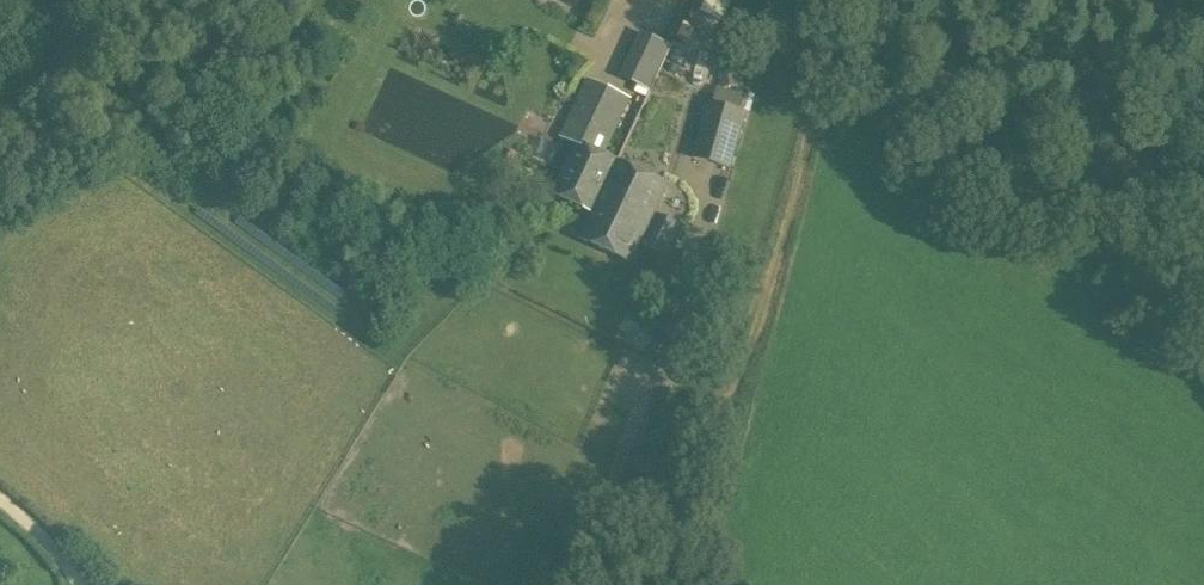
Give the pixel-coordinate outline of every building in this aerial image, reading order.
[(621,76),(649,90),(670,46),(642,33),(621,76)] [(721,57),(716,58),(720,89),(743,86),(738,55),(734,56),(734,52),(721,54),(721,57)] [(560,137),(575,145),(567,160),(552,193),(590,211),(593,211),(617,160),(602,153),(628,98),(587,79),(560,137)] [(729,170),(744,115),(707,104),(692,159),(729,170)] [(629,262),(662,190),(665,183),(617,160),(593,211),(590,211),(578,238),(629,262)] [(665,258),(680,225),(678,224),(678,223),(660,215),(659,216),(656,214),(641,247),(665,258)]
